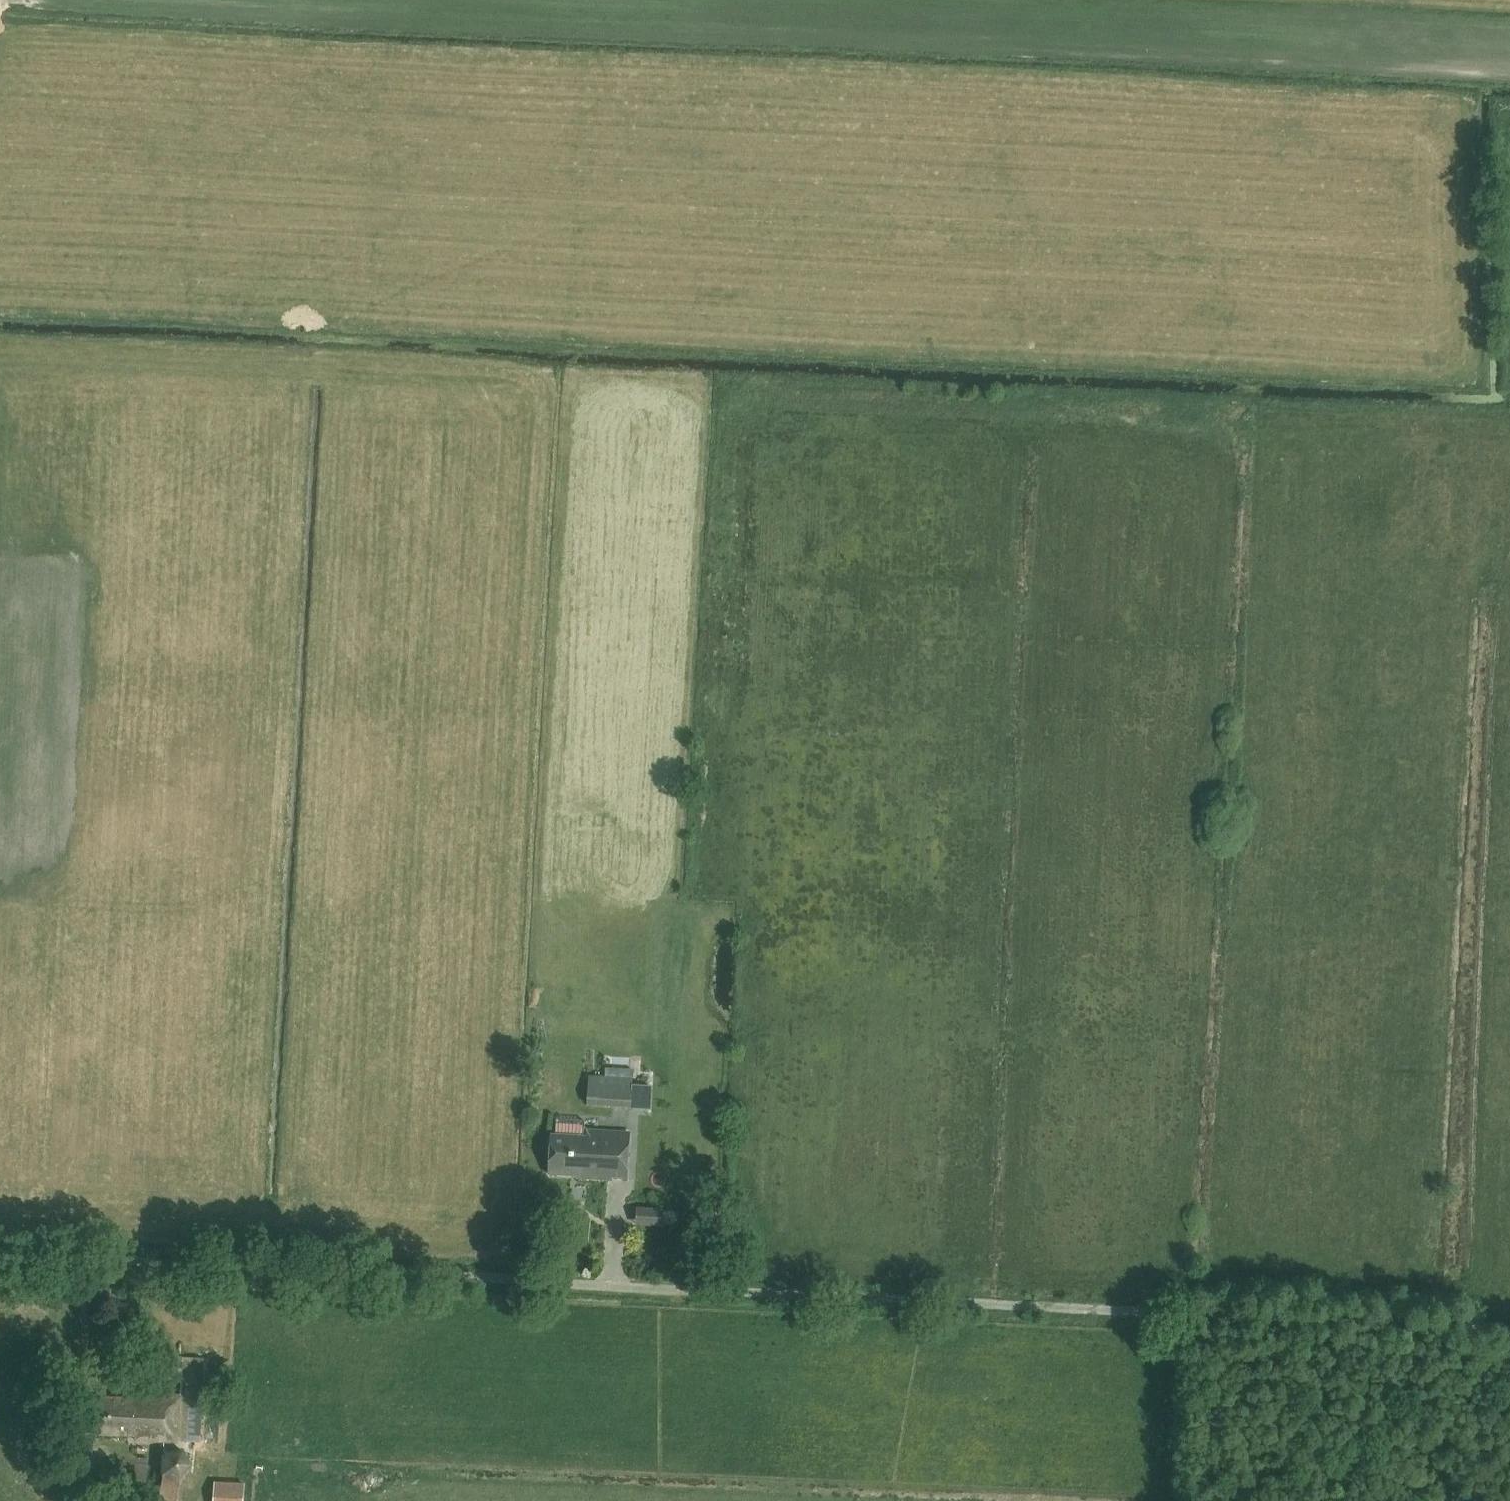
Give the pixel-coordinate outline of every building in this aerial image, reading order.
[(588,1074),(587,1104),(630,1106),(632,1060),(606,1059),(605,1070),(598,1069),(597,1074),(588,1074)] [(629,1133),(587,1130),(587,1137),(551,1135),(549,1174),(577,1175),(577,1178),(626,1181),(629,1133)] [(662,1206),(641,1207),(642,1223),(663,1222),(662,1206)] [(135,1439),(200,1441),(203,1358),(158,1356),(157,1379),(181,1380),(180,1395),(126,1393),(126,1397),(99,1396),(98,1433),(135,1434),(135,1439)] [(135,1380),(145,1381),(145,1366),(136,1366),(135,1380)] [(167,1450),(166,1500),(185,1500),(185,1450),(167,1450)] [(244,1483),(216,1482),(215,1500),(243,1500),(244,1483)]
